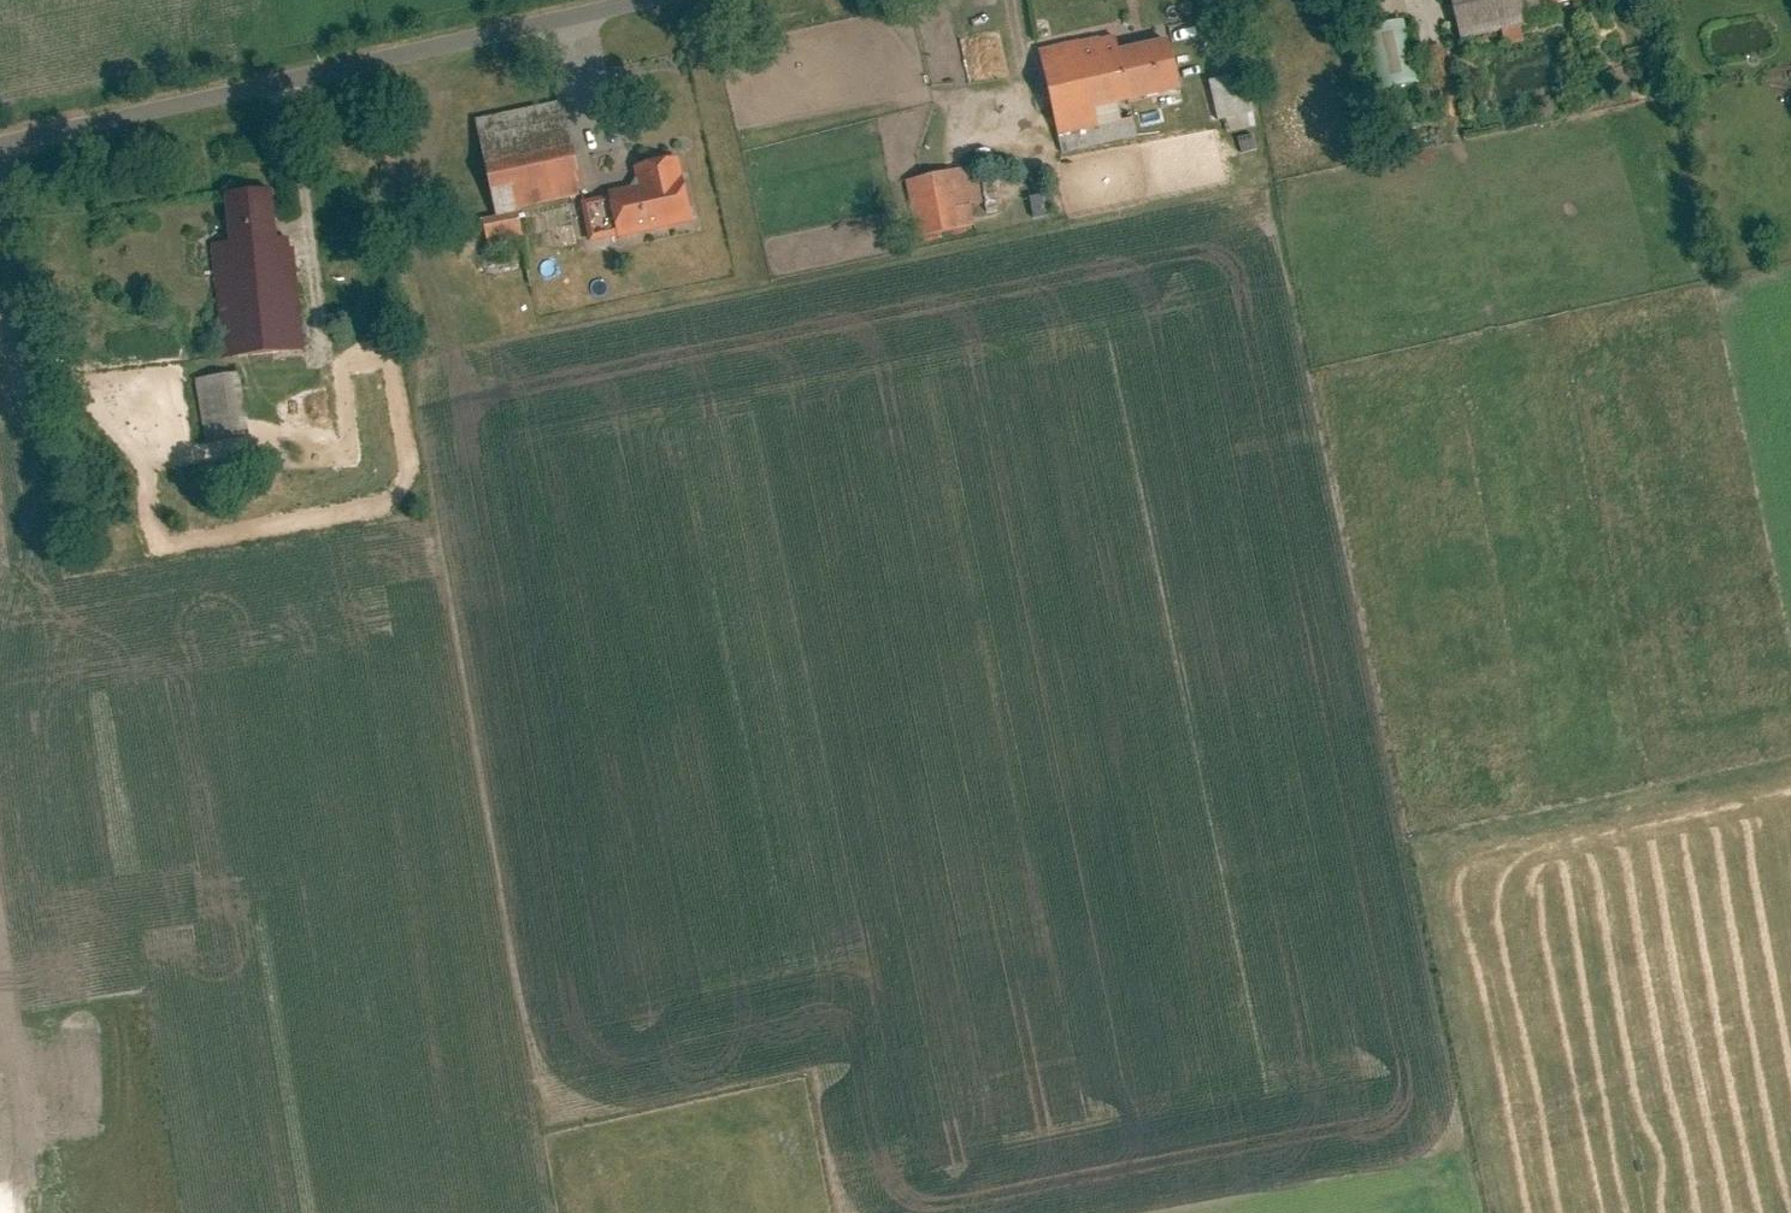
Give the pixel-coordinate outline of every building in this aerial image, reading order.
[(1469,42),(1567,19),(1563,0),(1459,0),(1469,42)] [(1422,21),(1387,28),(1401,93),(1436,85),(1422,21)] [(1122,36),(1042,53),(1061,144),(1141,127),(1135,99),(1186,88),(1176,37),(1124,48),(1122,36)] [(1259,123),(1247,65),(1213,72),(1225,130),(1259,123)] [(496,214),(582,197),(563,95),(476,112),(496,214)] [(587,205),(596,248),(702,224),(688,158),(642,168),(647,192),(587,205)] [(965,160),(905,179),(921,231),(981,212),(965,160)] [(229,358),(312,349),(299,238),(274,241),(269,192),(228,197),(233,246),(217,248),(229,358)] [(205,375),(217,463),(251,458),(239,370),(205,375)]
